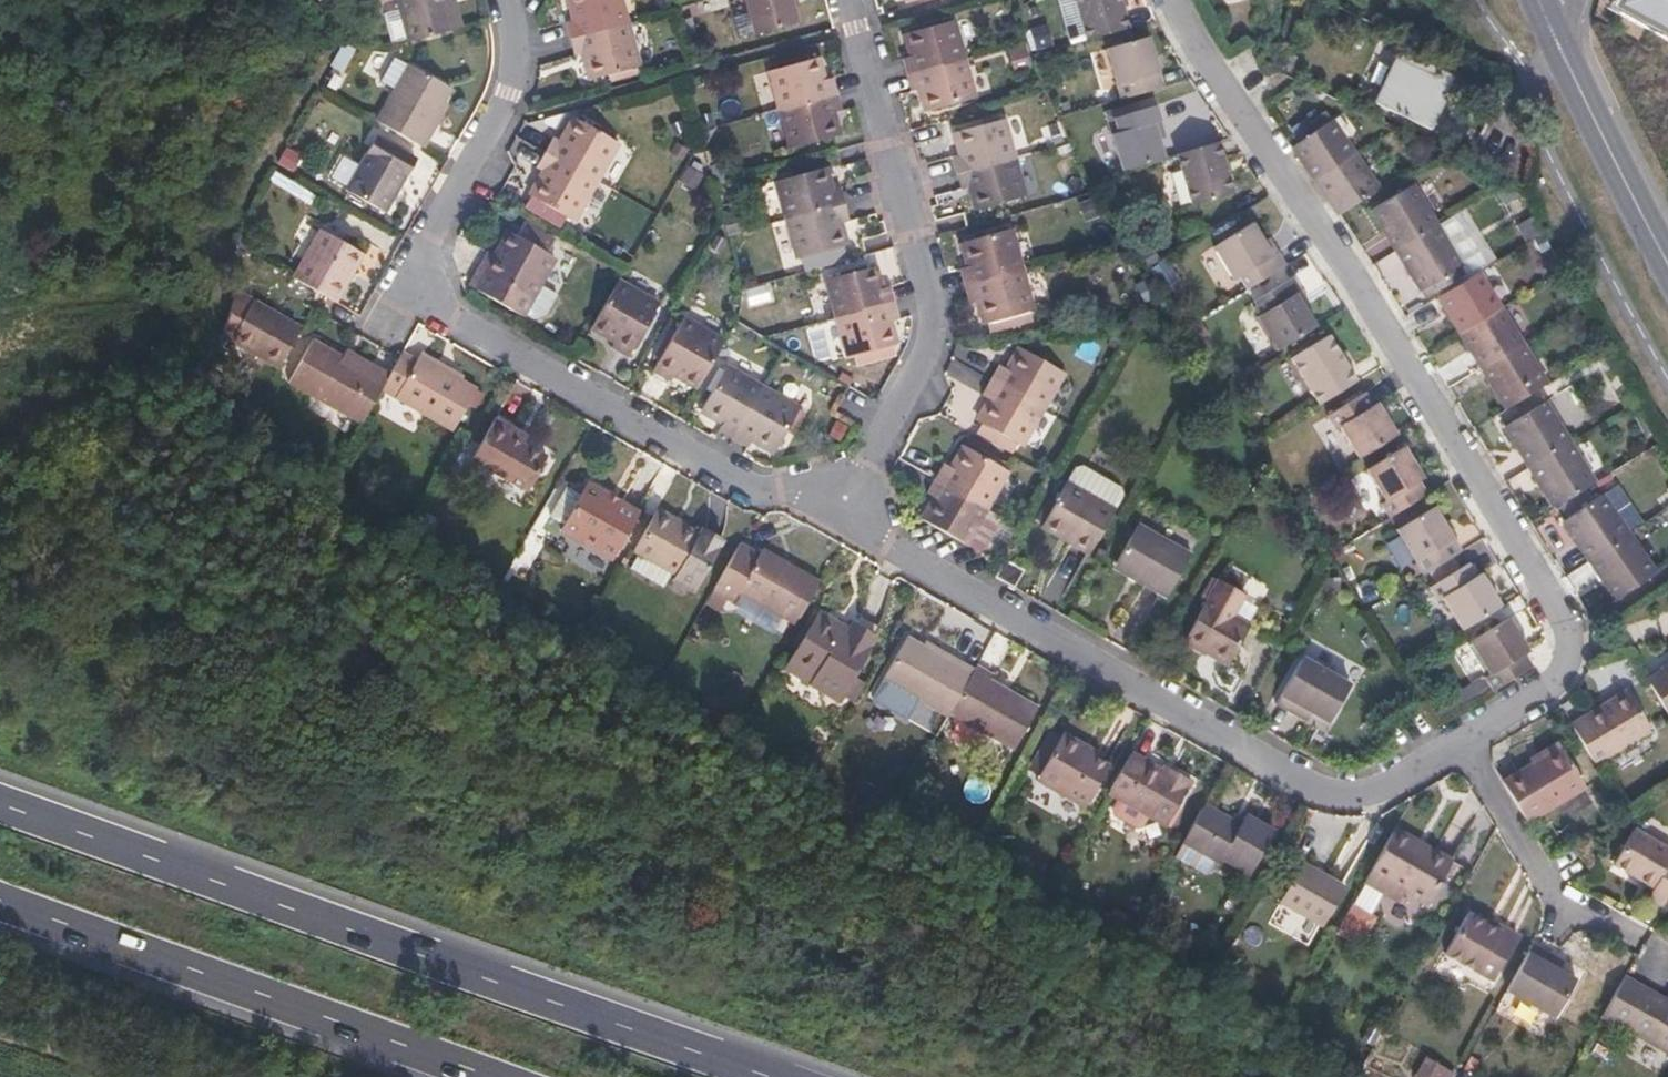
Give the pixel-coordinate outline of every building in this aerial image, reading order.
[(447,29),(439,0),(389,0),(401,41),(447,29)] [(627,29),(620,0),(570,0),(576,27),(567,29),(571,45),(627,29)] [(798,0),(746,0),(758,42),(798,30),(792,8),(799,6),(798,0)] [(1127,27),(1120,0),(1075,0),(1085,38),(1127,27)] [(1606,15),(1667,49),(1667,0),(1614,0),(1606,15)] [(907,72),(962,56),(950,14),(906,27),(914,55),(903,58),(907,72)] [(606,76),(634,69),(638,69),(627,29),(571,45),(575,61),(585,60),(590,81),(606,76)] [(1118,99),(1161,87),(1147,35),(1104,47),(1118,99)] [(962,56),(907,72),(912,91),(923,88),(929,109),(974,96),(962,56)] [(1424,125),(1437,98),(1446,78),(1399,56),(1377,103),(1424,125)] [(422,146),(433,127),(428,123),(444,96),(451,84),(410,60),(375,119),(422,146)] [(784,115),(840,100),(835,84),(825,87),(819,67),(775,79),(784,115)] [(634,69),(606,76),(607,81),(635,75),(634,69)] [(428,123),(433,127),(449,99),(444,96),(428,123)] [(1437,98),(1424,125),(1431,128),(1444,101),(1437,98)] [(840,100),(784,115),(795,155),(841,142),(834,120),(845,117),(840,100)] [(1134,101),(1115,105),(1117,112),(1110,113),(1114,131),(1110,132),(1119,169),(1121,168),(1163,157),(1154,122),(1159,121),(1154,103),(1136,109),(1134,101)] [(1104,108),(1110,132),(1114,131),(1110,113),(1117,112),(1115,105),(1104,108)] [(1318,175),(1358,149),(1334,115),(1296,142),(1318,175)] [(955,172),(1010,157),(1000,117),(955,129),(961,153),(951,156),(955,172)] [(547,159),(598,187),(620,148),(579,124),(565,148),(556,143),(547,159)] [(375,134),(345,185),(385,209),(415,158),(375,134)] [(536,165),(543,149),(516,138),(509,154),(536,165)] [(1216,143),(1173,154),(1185,199),(1228,188),(1216,143)] [(1381,183),(1358,149),(1318,175),(1342,209),(1381,183)] [(1010,157),(955,172),(960,189),(970,186),(976,208),(1021,196),(1010,157)] [(598,187),(547,159),(538,173),(548,179),(534,203),(575,227),(598,187)] [(792,226),(848,211),(844,195),(835,198),(829,177),(782,189),(792,226)] [(1394,247),(1434,223),(1412,187),(1372,211),(1394,247)] [(848,211),(792,226),(803,265),(850,252),(844,230),(853,227),(848,211)] [(1434,223),(1394,247),(1420,289),(1459,265),(1434,223)] [(1284,269),(1274,253),(1270,256),(1261,241),(1251,225),(1212,249),(1231,281),(1236,277),(1245,292),(1284,269)] [(291,277),(333,301),(362,250),(321,226),(291,277)] [(963,283),(1019,269),(1007,228),(961,241),(968,264),(959,267),(963,283)] [(518,244),(509,239),(496,262),(489,258),(470,291),(525,322),(557,266),(551,263),(558,250),(525,231),(518,244)] [(1270,256),(1274,253),(1265,238),(1261,241),(1270,256)] [(1019,269),(963,283),(968,299),(977,297),(984,321),(986,321),(988,330),(1029,318),(1027,309),(1030,309),(1019,269)] [(1457,330),(1497,306),(1474,269),(1434,294),(1457,330)] [(842,325),(898,310),(894,295),(883,297),(877,275),(831,287),(842,325)] [(1313,329),(1301,310),(1292,295),(1298,292),(1289,277),(1251,300),(1259,314),(1253,317),(1275,352),(1313,329)] [(211,328),(274,366),(297,325),(267,308),(269,304),(236,284),(211,328)] [(619,288),(590,339),(607,348),(610,342),(635,356),(661,311),(619,288)] [(1292,295),(1301,310),(1306,306),(1298,292),(1292,295)] [(299,321),(269,304),(267,308),(297,325),(299,321)] [(1479,366),(1519,341),(1497,306),(1457,330),(1479,366)] [(871,357),(873,366),(900,358),(892,328),(902,325),(898,310),(842,325),(853,363),(858,361),(871,357)] [(678,380),(703,394),(728,349),(686,325),(657,377),(674,387),(678,380)] [(361,416),(378,387),(389,368),(374,359),(370,366),(344,351),(314,334),(290,374),(361,416)] [(1316,408),(1353,385),(1325,338),(1287,361),(1316,408)] [(980,374),(1029,403),(1051,366),(1009,341),(997,362),(989,357),(980,374)] [(1543,381),(1519,341),(1479,366),(1503,406),(1543,381)] [(370,366),(374,359),(348,344),(344,351),(370,366)] [(389,368),(378,387),(453,430),(475,390),(419,358),(417,361),(399,351),(397,353),(389,368)] [(861,369),(873,366),(871,357),(858,361),(861,369)] [(722,437),(737,445),(767,394),(729,372),(704,417),(727,430),(722,437)] [(1009,438),(1029,403),(980,374),(972,388),(979,392),(967,414),(972,416),(963,431),(1001,452),(1008,437),(1009,438)] [(1355,461),(1393,436),(1373,402),(1367,405),(1358,390),(1319,415),(1328,429),(1334,425),(1355,461)] [(767,394),(737,445),(751,453),(755,446),(776,458),(801,413),(767,394)] [(1526,465),(1566,440),(1542,400),(1502,425),(1526,465)] [(507,436),(512,428),(494,418),(470,460),(526,492),(545,458),(522,445),(507,436)] [(507,436),(522,445),(526,436),(512,428),(507,436)] [(923,473),(973,501),(994,464),(951,439),(939,461),(932,457),(923,473)] [(1591,481),(1566,440),(1526,465),(1551,506),(1591,481)] [(1385,522),(1424,498),(1414,482),(1420,478),(1400,446),(1361,470),(1381,503),(1376,506),(1385,522)] [(1118,487),(1080,465),(1071,467),(1037,527),(1057,538),(1061,532),(1071,538),(1067,544),(1086,555),(1121,495),(1118,487)] [(966,514),(973,501),(923,473),(916,485),(923,490),(910,513),(918,518),(941,532),(966,547),(968,547),(982,523),(966,514)] [(584,486),(557,531),(608,562),(636,517),(584,486)] [(1587,560),(1626,532),(1598,493),(1559,520),(1587,560)] [(1422,578),(1459,556),(1431,509),(1394,532),(1422,578)] [(654,511),(631,550),(672,575),(669,580),(691,594),(721,544),(699,531),(696,536),(654,511)] [(1141,581),(1138,586),(1164,601),(1189,558),(1137,529),(1115,567),(1141,581)] [(1651,570),(1626,532),(1587,560),(1612,596),(1651,570)] [(737,593),(795,626),(822,579),(764,546),(761,552),(740,540),(710,592),(731,604),(737,593)] [(996,580),(1015,591),(1025,574),(1006,563),(996,580)] [(1461,635),(1501,612),(1480,576),(1474,580),(1466,565),(1427,589),(1436,603),(1440,600),(1461,635)] [(1113,572),(1138,586),(1141,581),(1115,567),(1113,572)] [(1232,619),(1244,597),(1218,582),(1184,642),(1226,667),(1248,628),(1232,619)] [(843,694),(854,675),(876,635),(852,622),(844,636),(835,631),(839,623),(819,612),(792,659),(817,673),(810,685),(839,701),(843,694)] [(1489,693),(1528,670),(1519,655),(1525,651),(1506,618),(1466,642),(1486,675),(1480,678),(1489,693)] [(947,719),(951,713),(974,673),(958,663),(955,668),(923,650),(903,639),(879,680),(880,680),(914,700),(947,719)] [(955,668),(958,663),(925,645),(923,650),(955,668)] [(785,671),(810,685),(817,673),(792,659),(785,671)] [(1654,669),(1656,672),(1641,681),(1663,718),(1667,715),(1667,661),(1654,669)] [(1294,709),(1310,719),(1326,728),(1348,691),(1300,664),(1273,710),(1289,719),(1294,709)] [(974,673),(951,713),(1014,750),(1036,710),(989,683),(993,675),(977,667),(974,673)] [(866,681),(854,675),(843,694),(854,701),(866,681)] [(914,700),(880,680),(869,700),(903,720),(914,700)] [(1619,690),(1595,704),(1598,708),(1621,694),(1619,690)] [(1595,704),(1577,715),(1580,719),(1566,728),(1588,764),(1643,730),(1621,694),(1598,708),(1595,704)] [(1294,709),(1289,719),(1304,728),(1310,719),(1294,709)] [(1563,723),(1566,728),(1580,719),(1577,715),(1563,723)] [(1021,772),(1038,782),(1064,735),(1047,726),(1021,772)] [(1064,735),(1038,782),(1086,810),(1111,767),(1083,751),(1085,747),(1064,735)] [(1495,780),(1521,821),(1584,783),(1558,741),(1495,780)] [(1132,756),(1110,795),(1167,828),(1193,782),(1175,772),(1171,778),(1160,773),(1132,756)] [(1164,765),(1160,773),(1171,778),(1175,772),(1164,765)] [(1206,806),(1184,844),(1218,864),(1222,866),(1226,861),(1254,877),(1278,834),(1247,816),(1241,826),(1206,806)] [(1667,886),(1667,855),(1667,853),(1667,851),(1628,828),(1608,862),(1649,885),(1643,896),(1657,904),(1662,896),(1667,886)] [(1410,853),(1413,847),(1384,830),(1380,836),(1410,853)] [(1376,883),(1391,891),(1414,905),(1438,862),(1413,847),(1410,853),(1380,836),(1353,884),(1370,894),(1376,883)] [(1218,864),(1184,844),(1176,858),(1210,878),(1218,864)] [(1294,858),(1271,897),(1313,922),(1336,882),(1294,858)] [(1376,883),(1370,894),(1385,903),(1391,891),(1376,883)] [(1370,894),(1353,884),(1340,906),(1357,916),(1370,894)] [(1357,916),(1340,906),(1324,934),(1347,947),(1363,920),(1357,916)] [(1489,932),(1473,923),(1458,914),(1438,950),(1484,976),(1508,935),(1493,926),(1489,932)] [(1489,932),(1493,926),(1477,917),(1473,923),(1489,932)] [(1525,944),(1498,991),(1546,1019),(1567,981),(1550,973),(1534,963),(1540,953),(1525,944)] [(1534,963),(1550,973),(1556,962),(1540,953),(1534,963)] [(1595,1019),(1664,1058),(1667,1051),(1667,1004),(1667,1006),(1659,1002),(1618,978),(1595,1019)] [(1659,1002),(1667,1006),(1667,1004),(1667,997),(1663,994),(1659,1002)] [(1417,1076),(1454,1076),(1425,1061),(1417,1076)]
